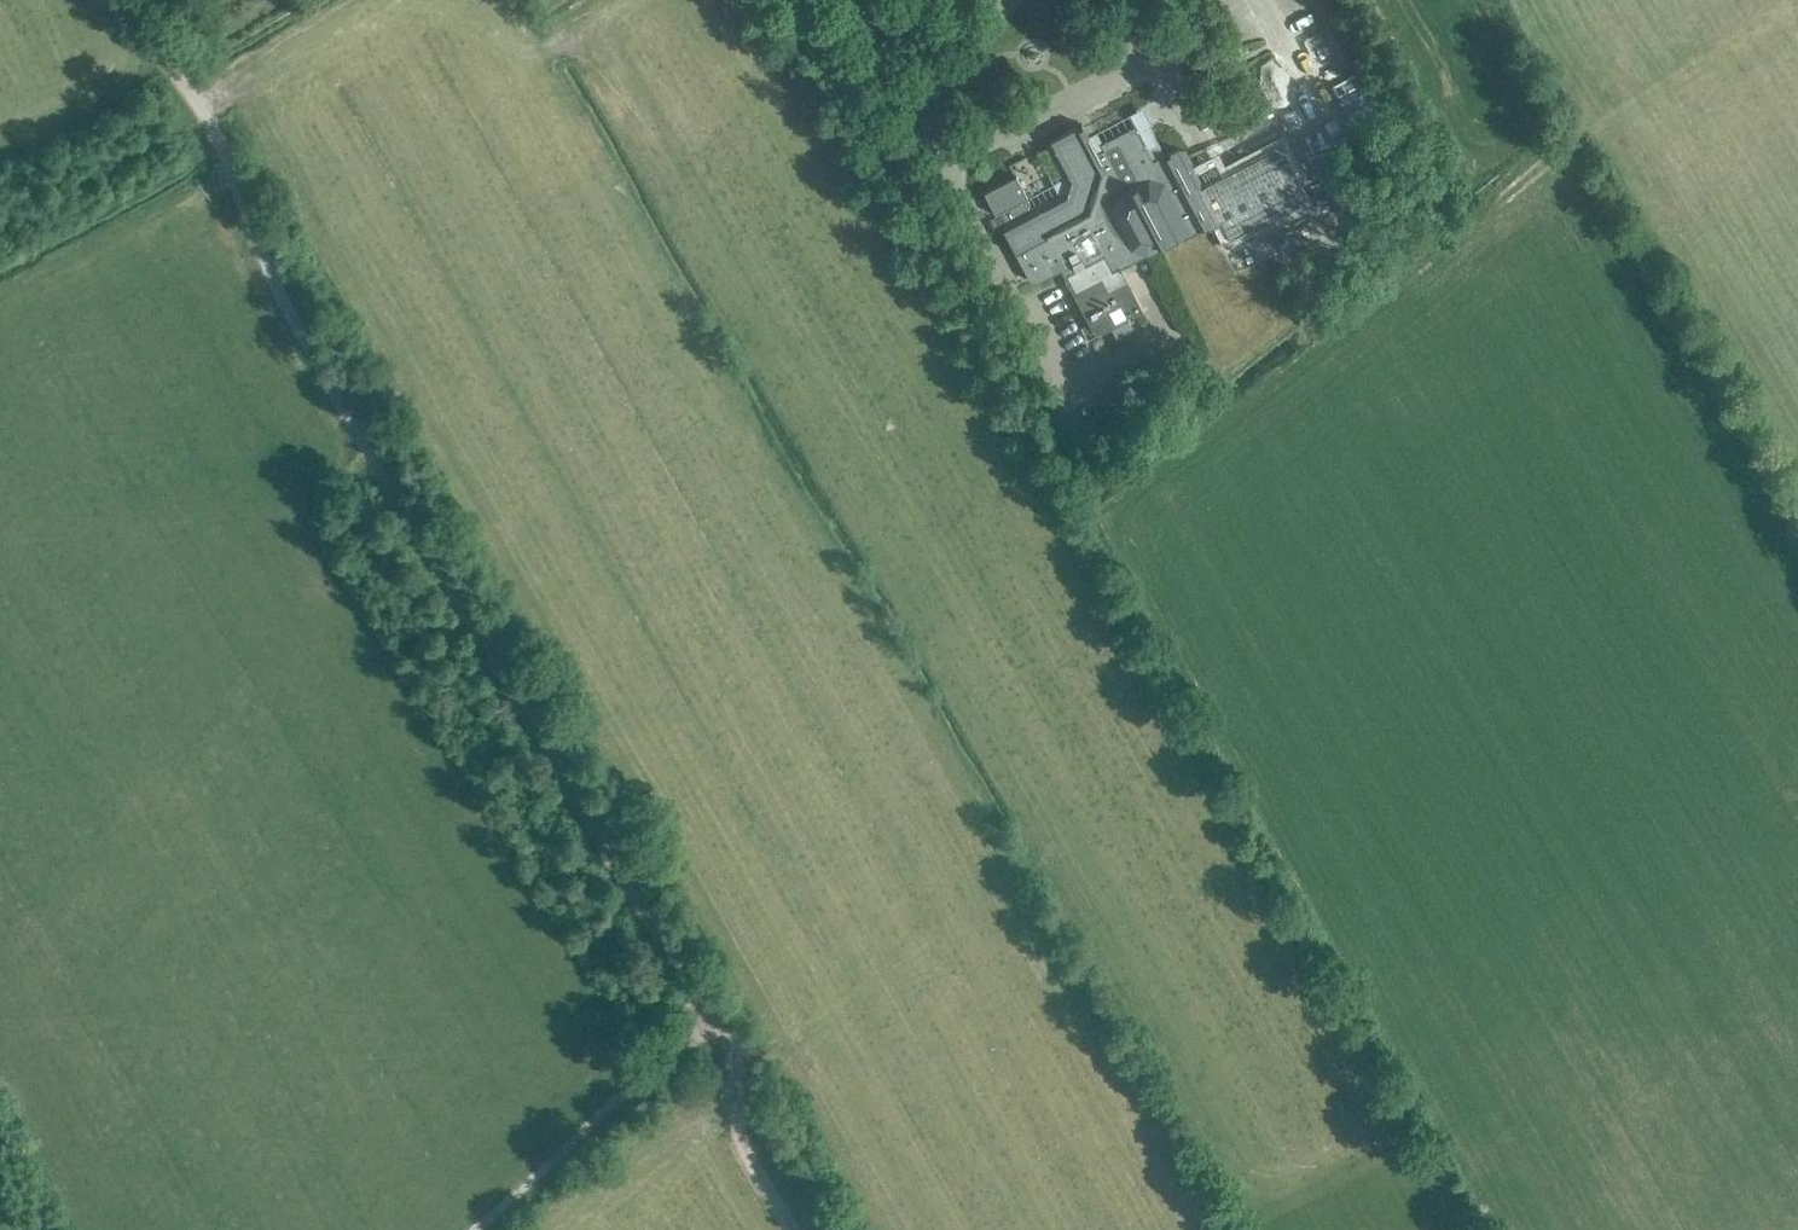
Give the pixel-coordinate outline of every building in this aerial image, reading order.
[(995,214),(1001,211),(1007,221),(1005,222),(1003,229),(1030,279),(1036,281),(1060,269),(1094,330),(1100,333),(1122,321),(1128,318),(1144,310),(1115,255),(1131,247),(1147,252),(1178,236),(1180,240),(1202,228),(1204,230),(1218,223),(1219,218),(1256,228),(1257,228),(1220,217),(1220,216),(1184,148),(1177,146),(1164,154),(1158,142),(1147,148),(1135,125),(1094,146),(1082,123),(1050,139),(1048,146),(1066,181),(1063,192),(1033,207),(1027,197),(1028,196),(1016,174),(984,192),(995,214)] [(1133,329),(1128,318),(1122,321),(1111,327),(1116,338),(1133,329)]
